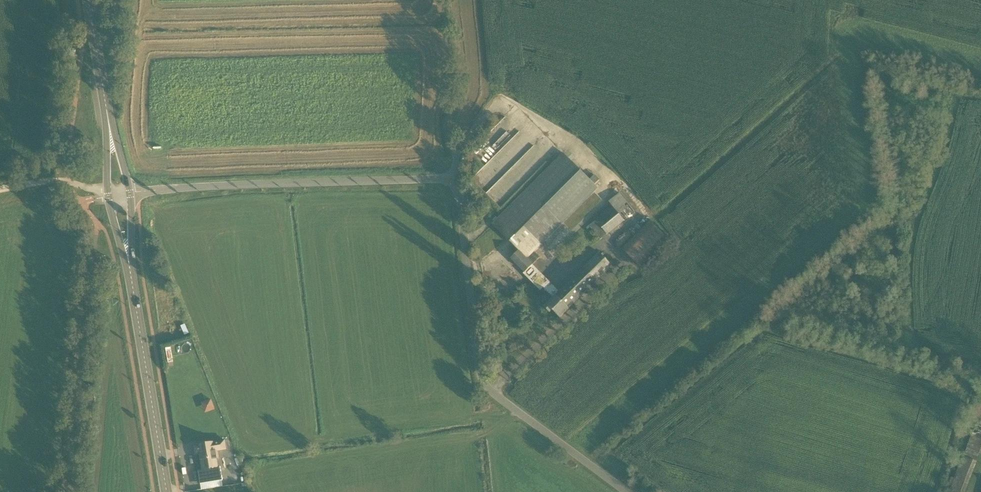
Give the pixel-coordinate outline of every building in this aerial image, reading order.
[(522,131),(473,176),(489,193),(495,193),(497,191),(500,195),(501,195),(506,191),(507,183),(519,172),(519,169),(527,163),(530,163),(532,149),(520,159),(522,145),(526,142),(522,138),(522,131)] [(551,312),(559,319),(612,266),(599,253),(559,292),(533,266),(540,258),(534,253),(555,231),(598,189),(595,185),(600,180),(594,175),(589,180),(563,154),(492,225),(498,231),(518,251),(510,259),(524,273),(522,274),(540,292),(543,289),(552,299),(543,307),(549,314),(551,312)] [(600,241),(635,212),(619,193),(608,202),(609,204),(592,218),(596,222),(589,228),(600,241)] [(621,249),(641,270),(670,243),(650,222),(621,249)] [(168,362),(174,361),(172,346),(166,347),(168,362)] [(214,410),(211,400),(201,403),(204,414),(214,410)] [(945,491),(964,491),(980,449),(980,428),(975,426),(963,458),(961,457),(953,478),(951,477),(945,491)] [(199,455),(202,470),(225,466),(223,451),(227,450),(225,441),(193,447),(195,455),(199,455)]
